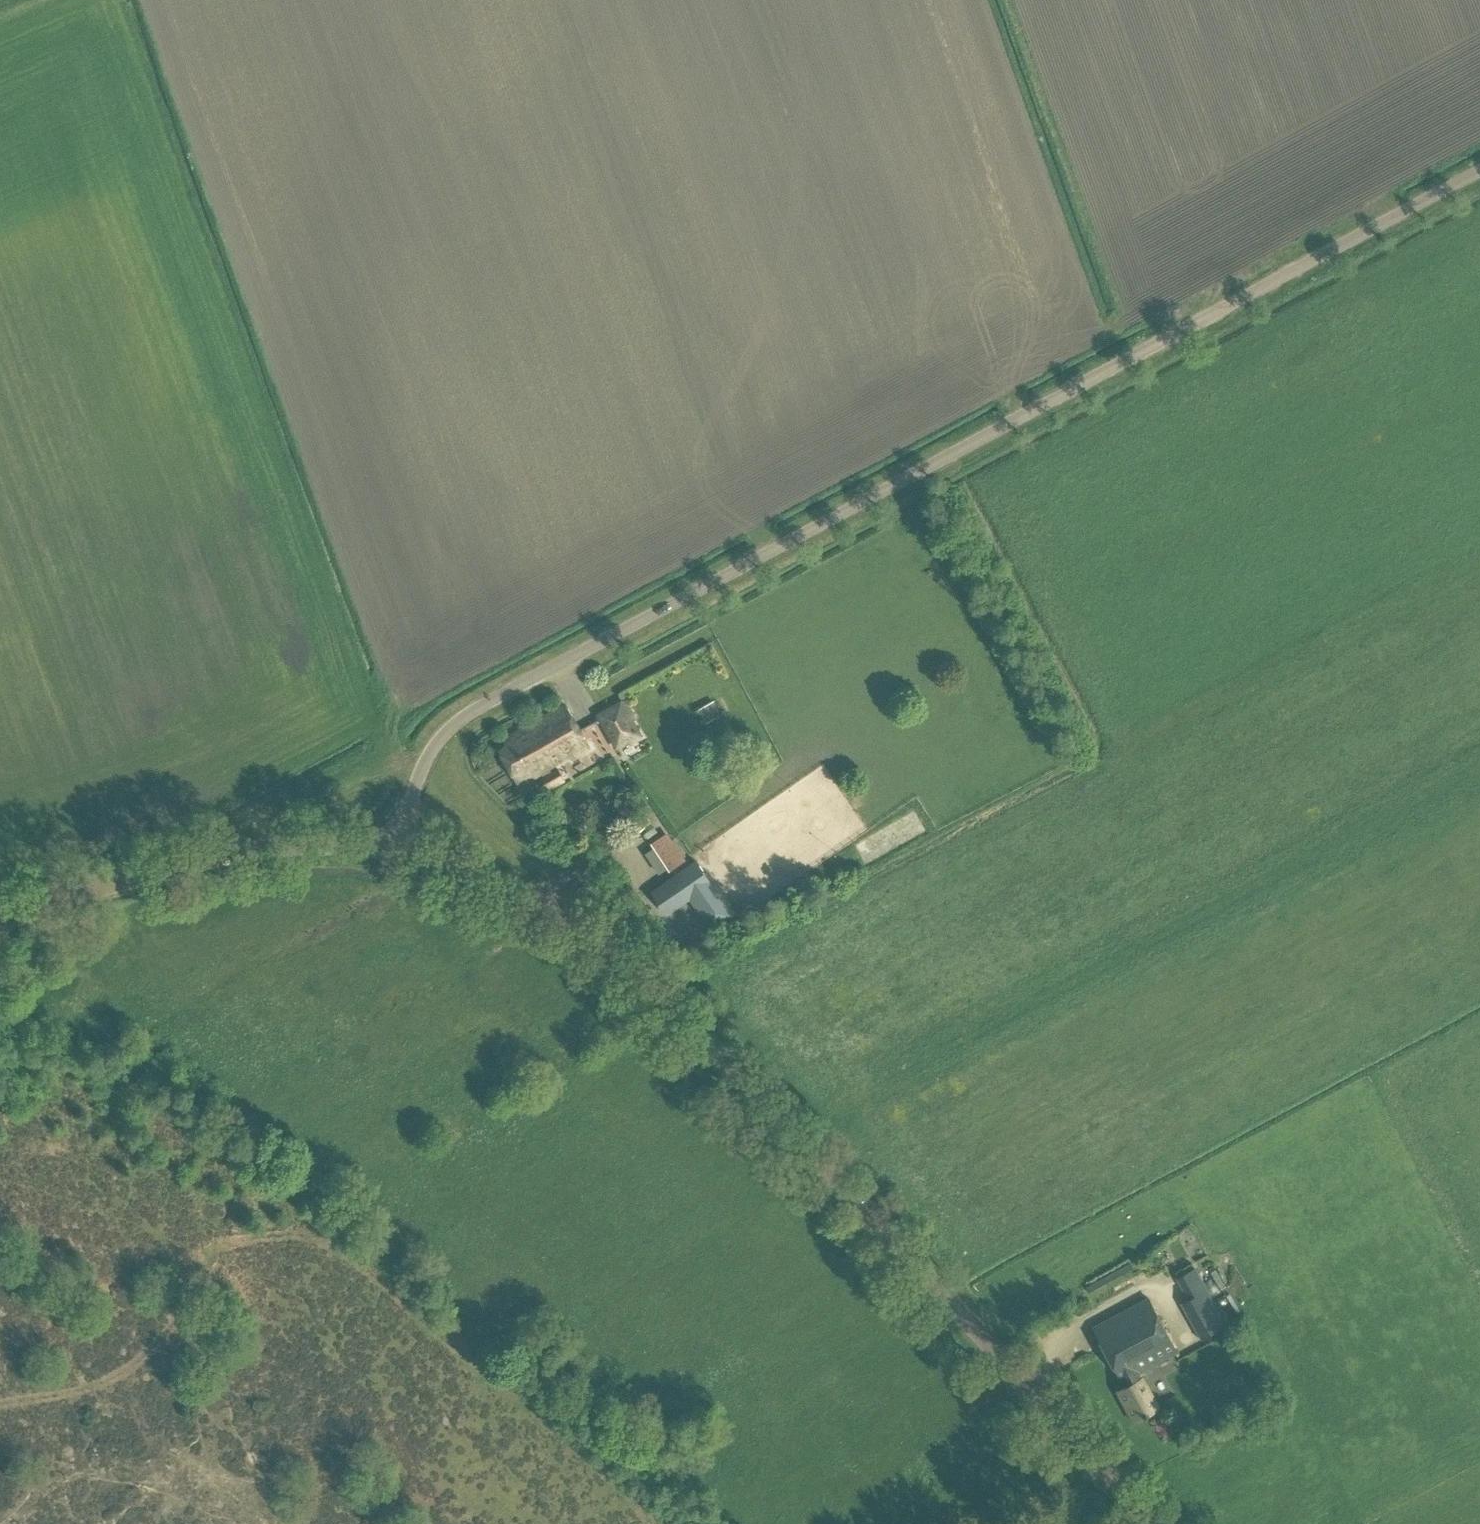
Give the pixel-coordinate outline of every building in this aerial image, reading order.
[(699,709),(707,723),(721,715),(713,701),(699,709)] [(626,702),(599,715),(617,746),(629,739),(630,742),(640,736),(630,717),(633,716),(626,702)] [(544,781),(549,790),(566,781),(560,771),(552,775),(549,769),(589,748),(566,706),(505,739),(509,746),(500,751),(519,787),(541,774),(544,780),(544,781)] [(653,844),(670,869),(684,860),(667,835),(653,844)] [(733,913),(697,861),(652,893),(666,913),(691,896),(712,927),(733,913)] [(1207,1290),(1183,1304),(1201,1337),(1226,1323),(1207,1290)] [(1139,1372),(1177,1352),(1148,1297),(1094,1327),(1123,1381),(1124,1380),(1127,1386),(1118,1391),(1134,1421),(1144,1415),(1145,1416),(1148,1414),(1148,1413),(1159,1407),(1143,1377),(1142,1378),(1139,1372)]
